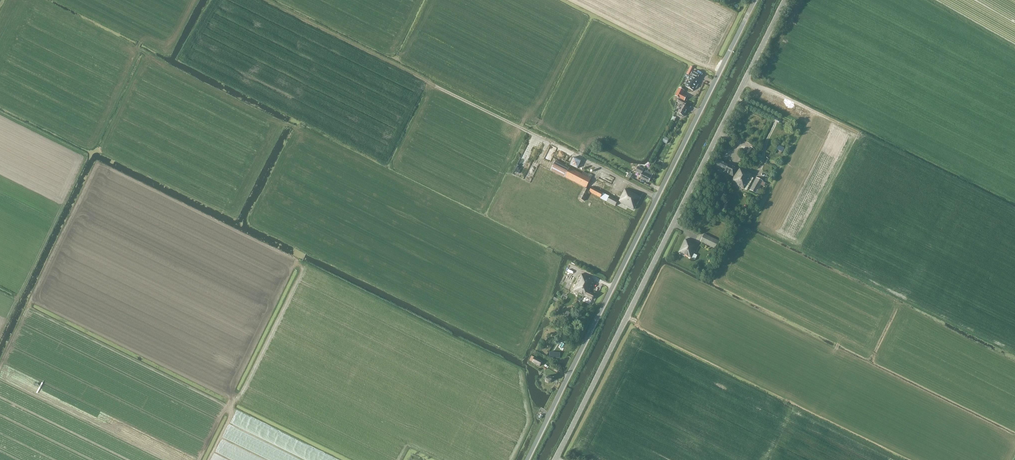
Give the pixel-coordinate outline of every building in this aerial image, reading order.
[(691,77),(686,87),(693,91),(693,90),(694,88),(696,88),(698,85),(696,84),(698,81),(696,80),(697,78),(698,78),(700,75),(692,71),(691,75),(693,76),(692,78),(691,77)] [(679,88),(675,96),(685,101),(687,97),(683,95),(685,91),(679,88)] [(686,111),(684,110),(685,107),(684,106),(686,103),(679,99),(677,102),(682,105),(677,113),(678,113),(678,114),(678,115),(678,116),(679,117),(680,117),(681,117),(682,117),(683,116),(684,116),(686,111)] [(730,164),(729,165),(717,159),(714,165),(724,170),(723,172),(733,177),(739,166),(736,165),(735,167),(730,164)] [(556,161),(551,170),(564,177),(586,188),(592,175),(589,173),(588,175),(583,172),(582,174),(569,168),(569,167),(556,161)] [(638,167),(635,172),(641,175),(639,178),(649,182),(653,174),(651,174),(638,167)] [(731,182),(744,189),(745,187),(751,177),(752,175),(749,173),(749,172),(739,167),(731,182)] [(756,178),(749,190),(756,194),(758,195),(760,192),(758,191),(763,181),(756,178)] [(592,186),(589,191),(583,188),(578,198),(584,201),(589,192),(615,206),(618,201),(609,196),(608,196),(603,193),(592,186)] [(620,198),(619,202),(633,210),(640,197),(624,189),(620,198)] [(704,234),(700,242),(716,250),(720,242),(704,234)] [(684,239),(678,253),(691,259),(695,260),(697,255),(694,254),(694,252),(698,245),(689,240),(688,241),(684,239)] [(592,300),(595,294),(591,291),(595,282),(594,281),(591,279),(592,279),(581,274),(575,285),(574,284),(572,287),(574,288),(573,291),(592,300)] [(570,275),(564,287),(569,290),(575,278),(570,275)] [(542,361),(534,357),(531,356),(529,360),(531,362),(539,366),(542,361)] [(551,377),(548,375),(545,377),(544,380),(545,382),(548,383),(551,383),(552,380),(551,377)]
